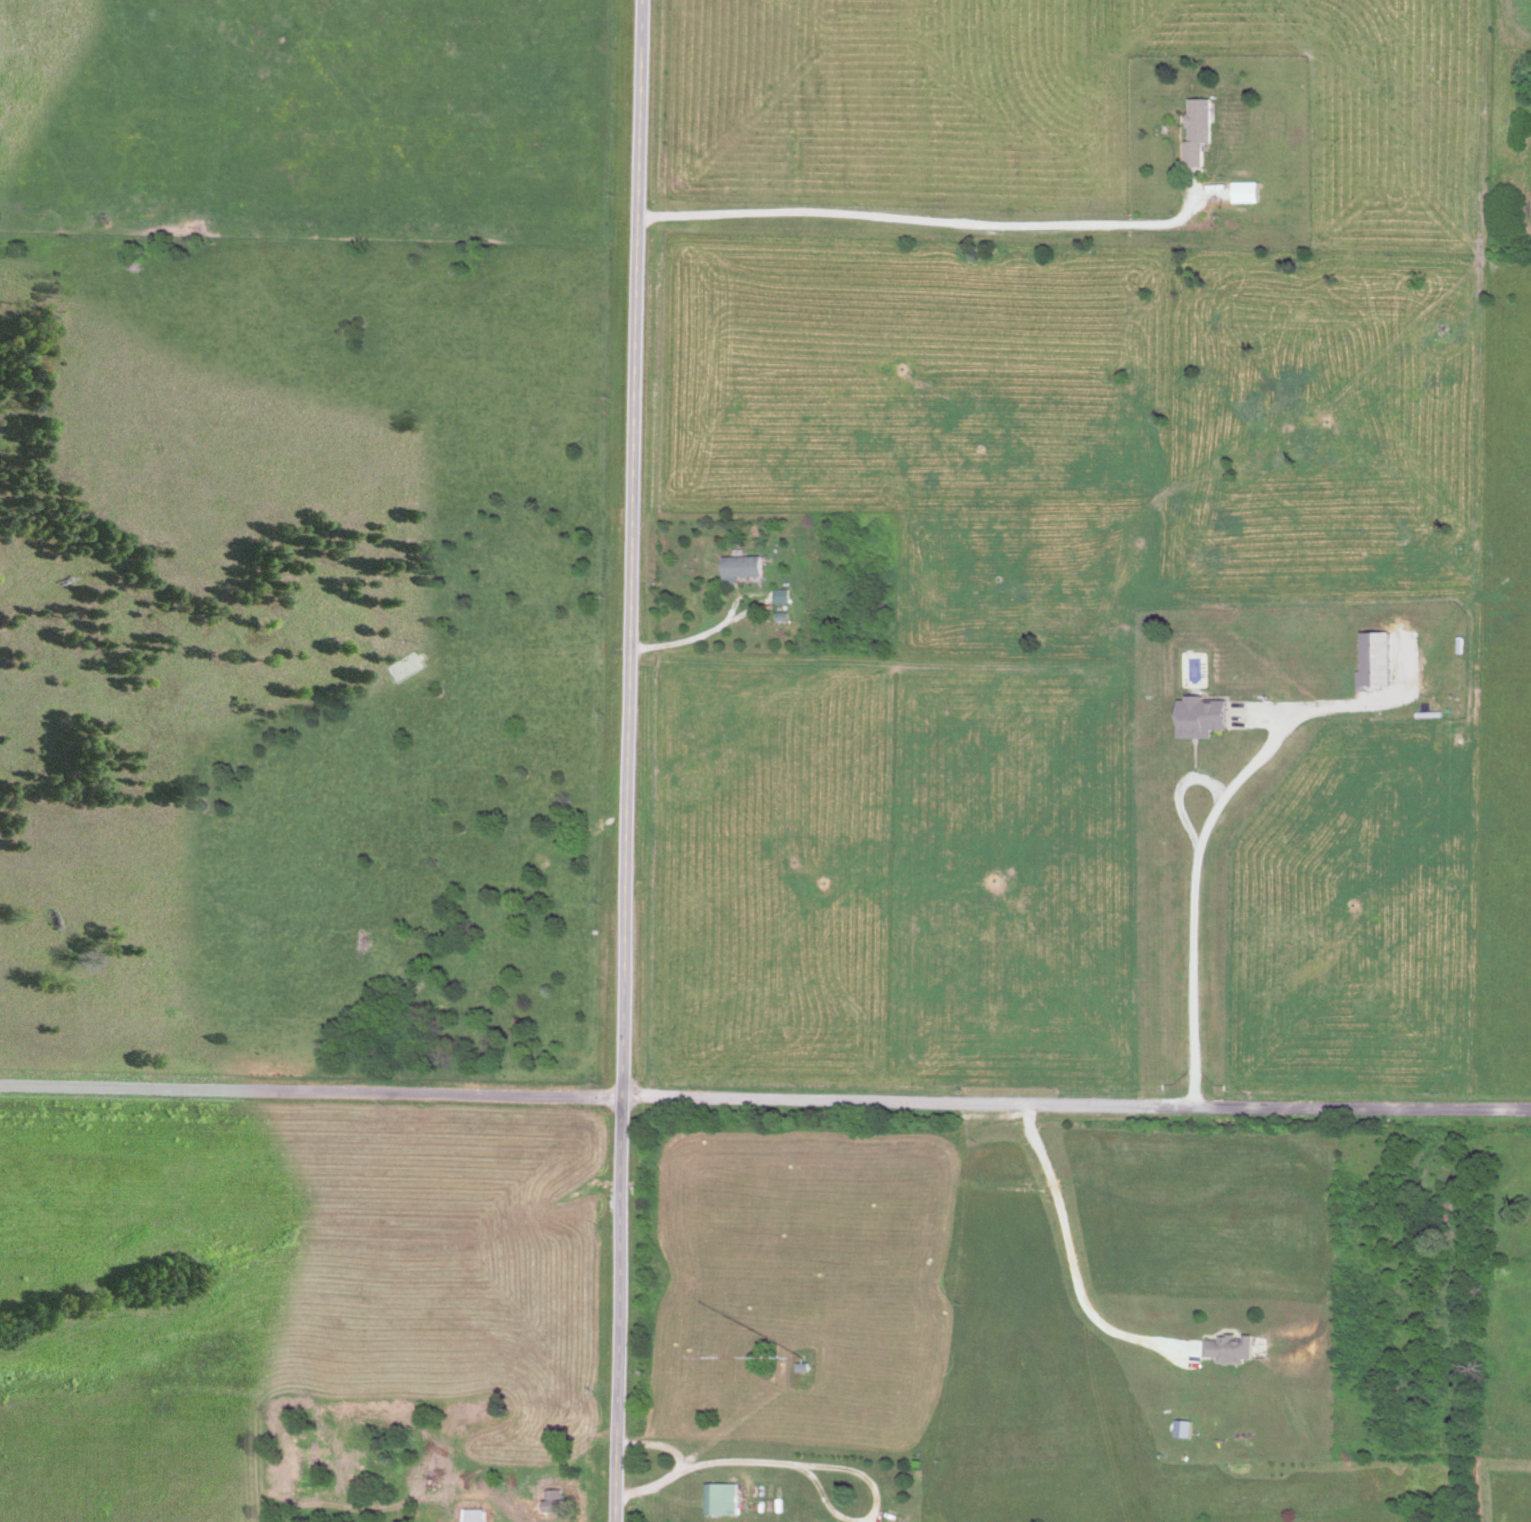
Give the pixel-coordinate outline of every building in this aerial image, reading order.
[(1199,143),(1208,143),(1208,100),(1182,100),(1182,168),(1199,168),(1199,143)] [(1229,205),(1256,205),(1256,184),(1229,184),(1229,205)] [(757,557),(718,557),(718,578),(757,578),(757,557)] [(771,604),(787,604),(787,590),(771,590),(771,604)] [(1224,699),(1174,699),(1174,739),(1209,739),(1209,731),(1224,731),(1224,699)] [(1247,1336),(1199,1336),(1199,1363),(1247,1363),(1247,1336)] [(734,1485),(700,1485),(700,1516),(734,1516),(734,1485)] [(558,1491),(537,1491),(537,1502),(532,1502),(532,1513),(558,1513),(558,1491)] [(481,1510),(460,1510),(460,1521),(481,1521),(481,1510)]
